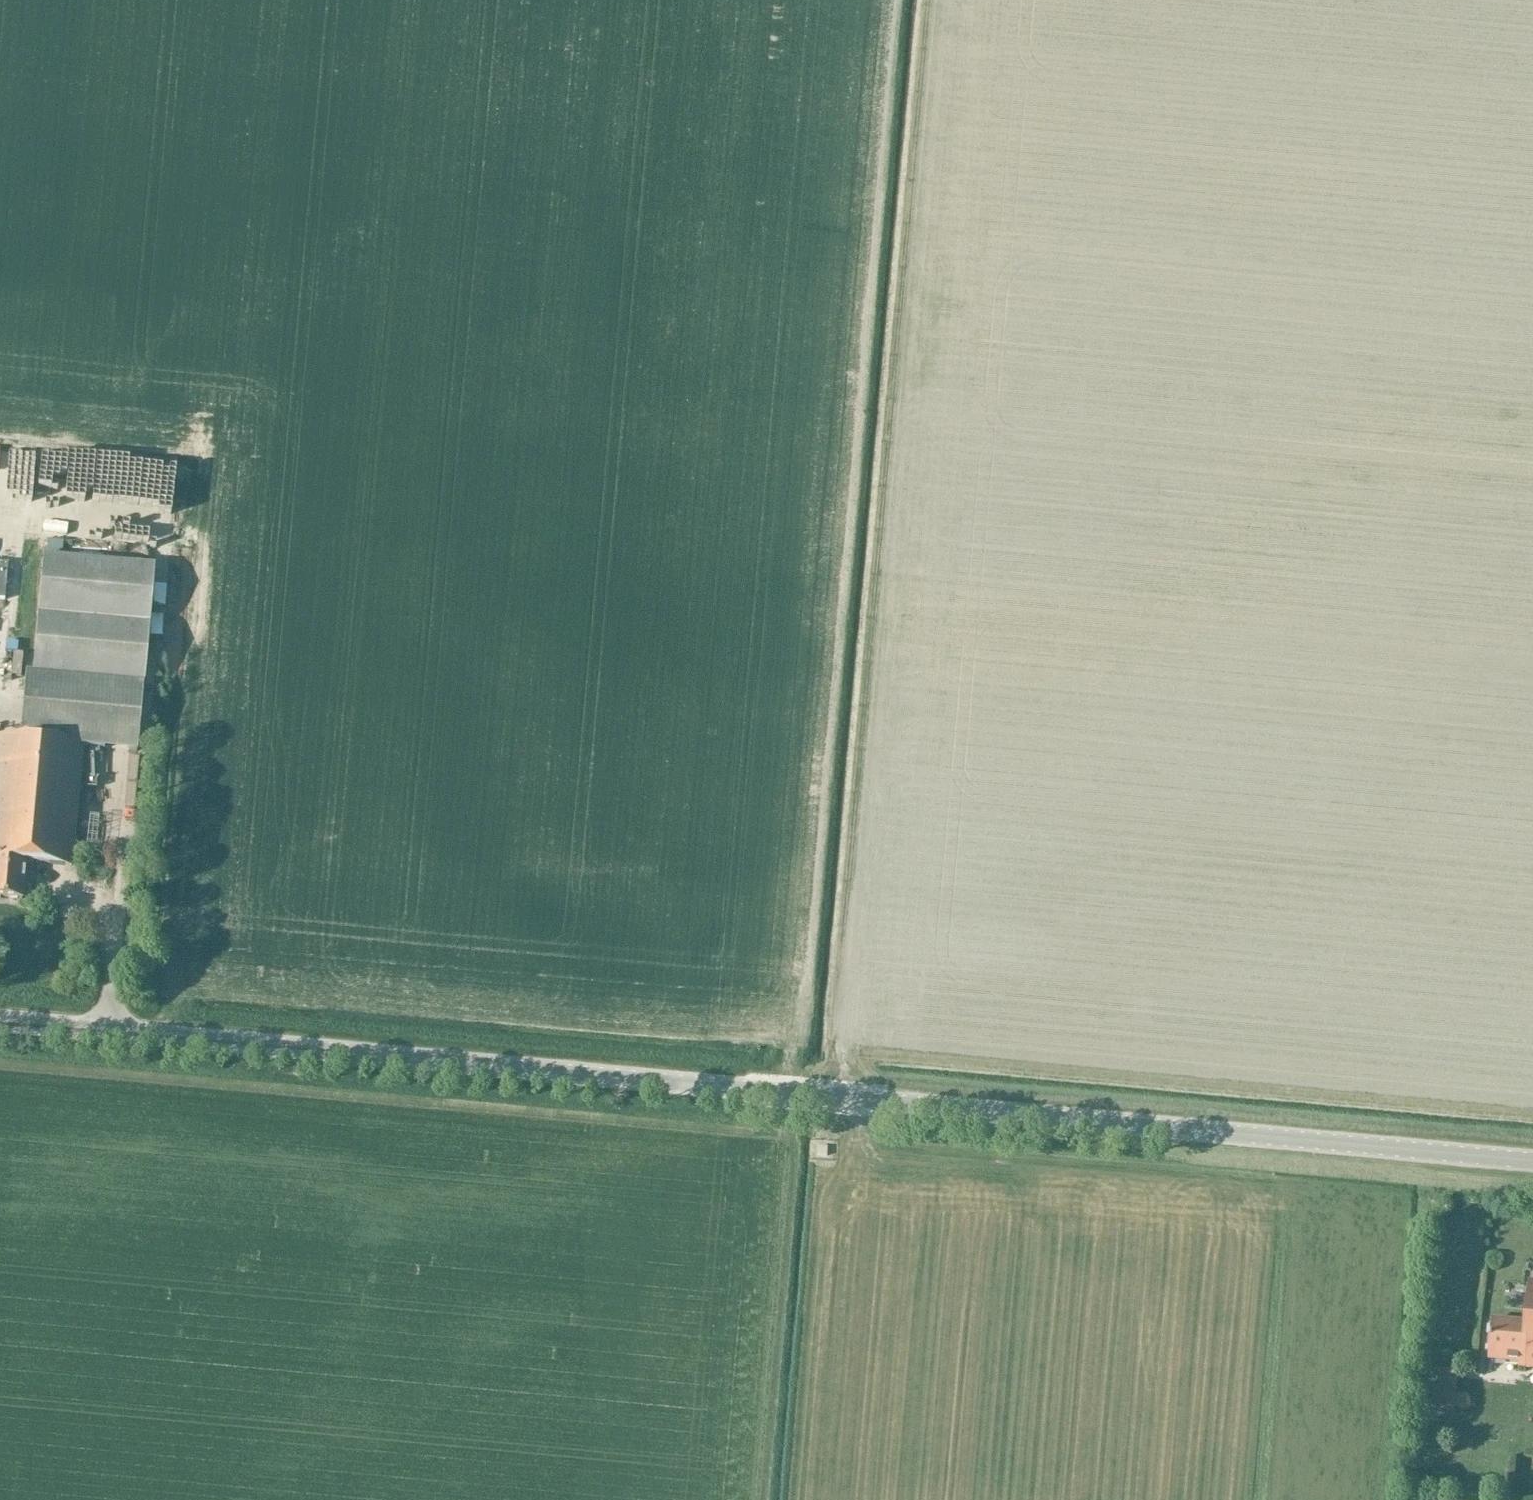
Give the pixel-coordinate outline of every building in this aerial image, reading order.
[(62,557),(63,542),(47,541),(46,556),(43,556),(32,673),(27,672),(21,738),(0,736),(0,896),(22,898),(26,862),(73,866),(84,747),(138,752),(154,565),(62,557)] [(1521,1361),(1520,1366),(1532,1367),(1532,1280),(1528,1279),(1524,1320),(1491,1318),(1488,1359),(1521,1361)] [(1429,1398),(1428,1410),(1445,1411),(1445,1398),(1429,1398)]
